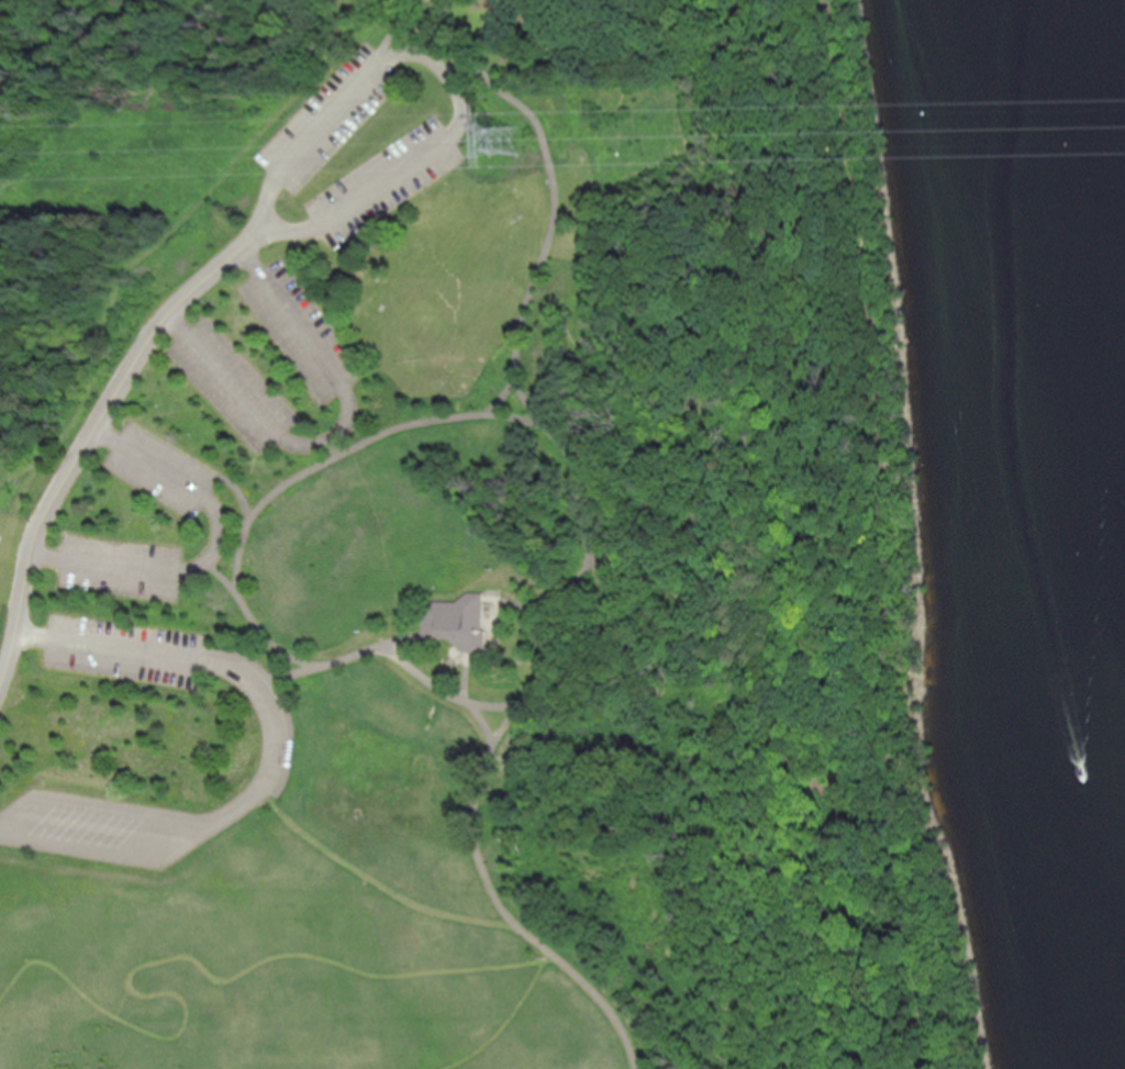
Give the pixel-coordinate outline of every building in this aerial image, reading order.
[(467,597),(497,597),(497,661),(465,661),(448,643),(422,642),(421,617),(437,605),(457,605),(467,597)]
